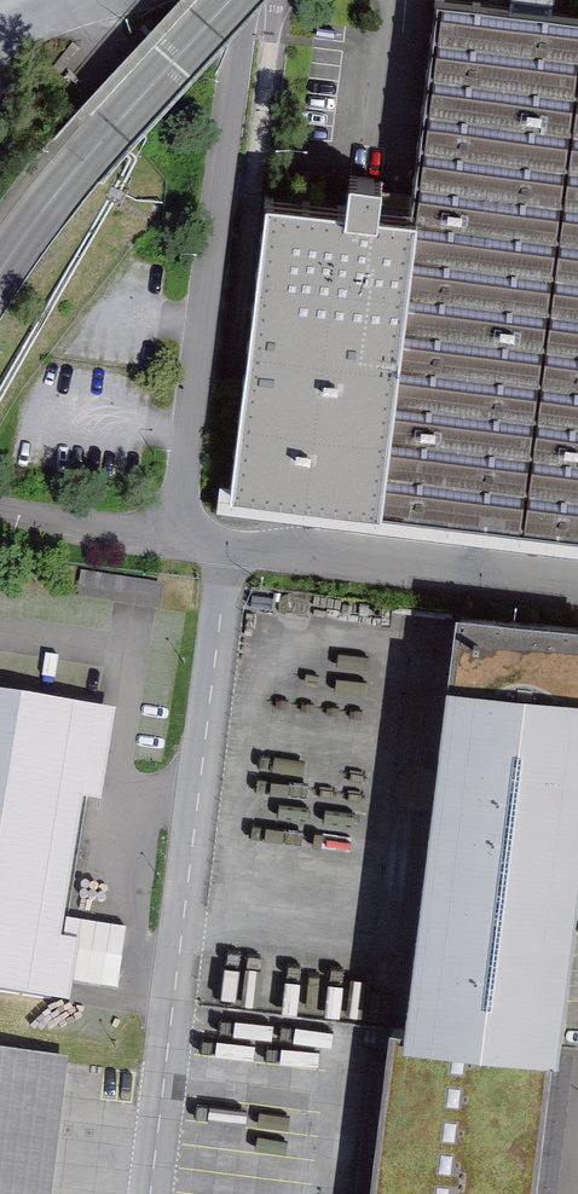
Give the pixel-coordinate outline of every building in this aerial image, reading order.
[(577,67),(577,15),(459,0),(435,0),(408,214),(372,509),(521,528),(577,67)] [(521,528),(577,535),(577,67),(521,528)] [(372,509),(408,214),(378,210),(382,179),(350,175),(346,205),(266,195),(229,492),(372,509)] [(461,615),(411,1029),(552,1046),(577,834),(577,629),(461,615)] [(97,709),(0,693),(0,992),(50,1000),(54,981),(63,920),(97,709)] [(126,930),(63,920),(54,981),(116,991),(126,930)] [(552,1046),(411,1029),(392,1027),(371,1193),(534,1193),(552,1046)] [(35,1058),(0,1054),(0,1193),(18,1193),(35,1058)]
